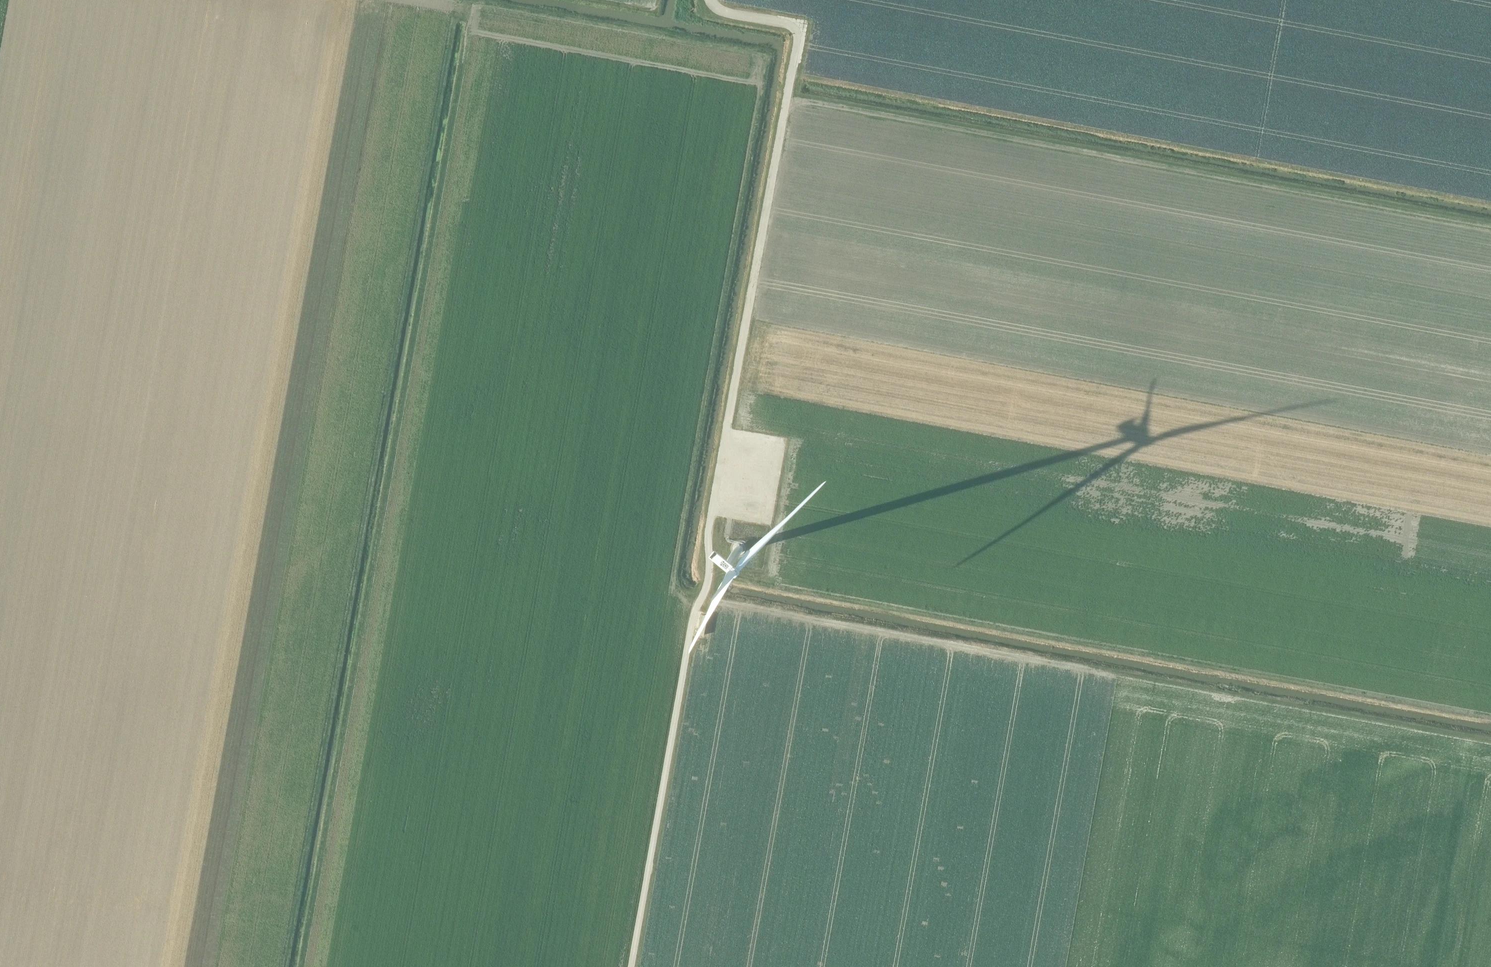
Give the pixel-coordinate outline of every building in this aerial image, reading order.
[(734,548),(734,549),(734,550),(735,550),(735,551),(735,552),(736,552),(736,553),(737,553),(738,553),(739,553),(740,553),(741,553),(742,553),(742,552),(743,552),(743,551),(743,550),(744,550),(744,549),(744,548),(744,547),(743,547),(743,546),(743,545),(742,545),(741,544),(740,544),(739,544),(738,544),(737,544),(736,545),(735,545),(735,546),(735,547),(734,547),(734,548)]
